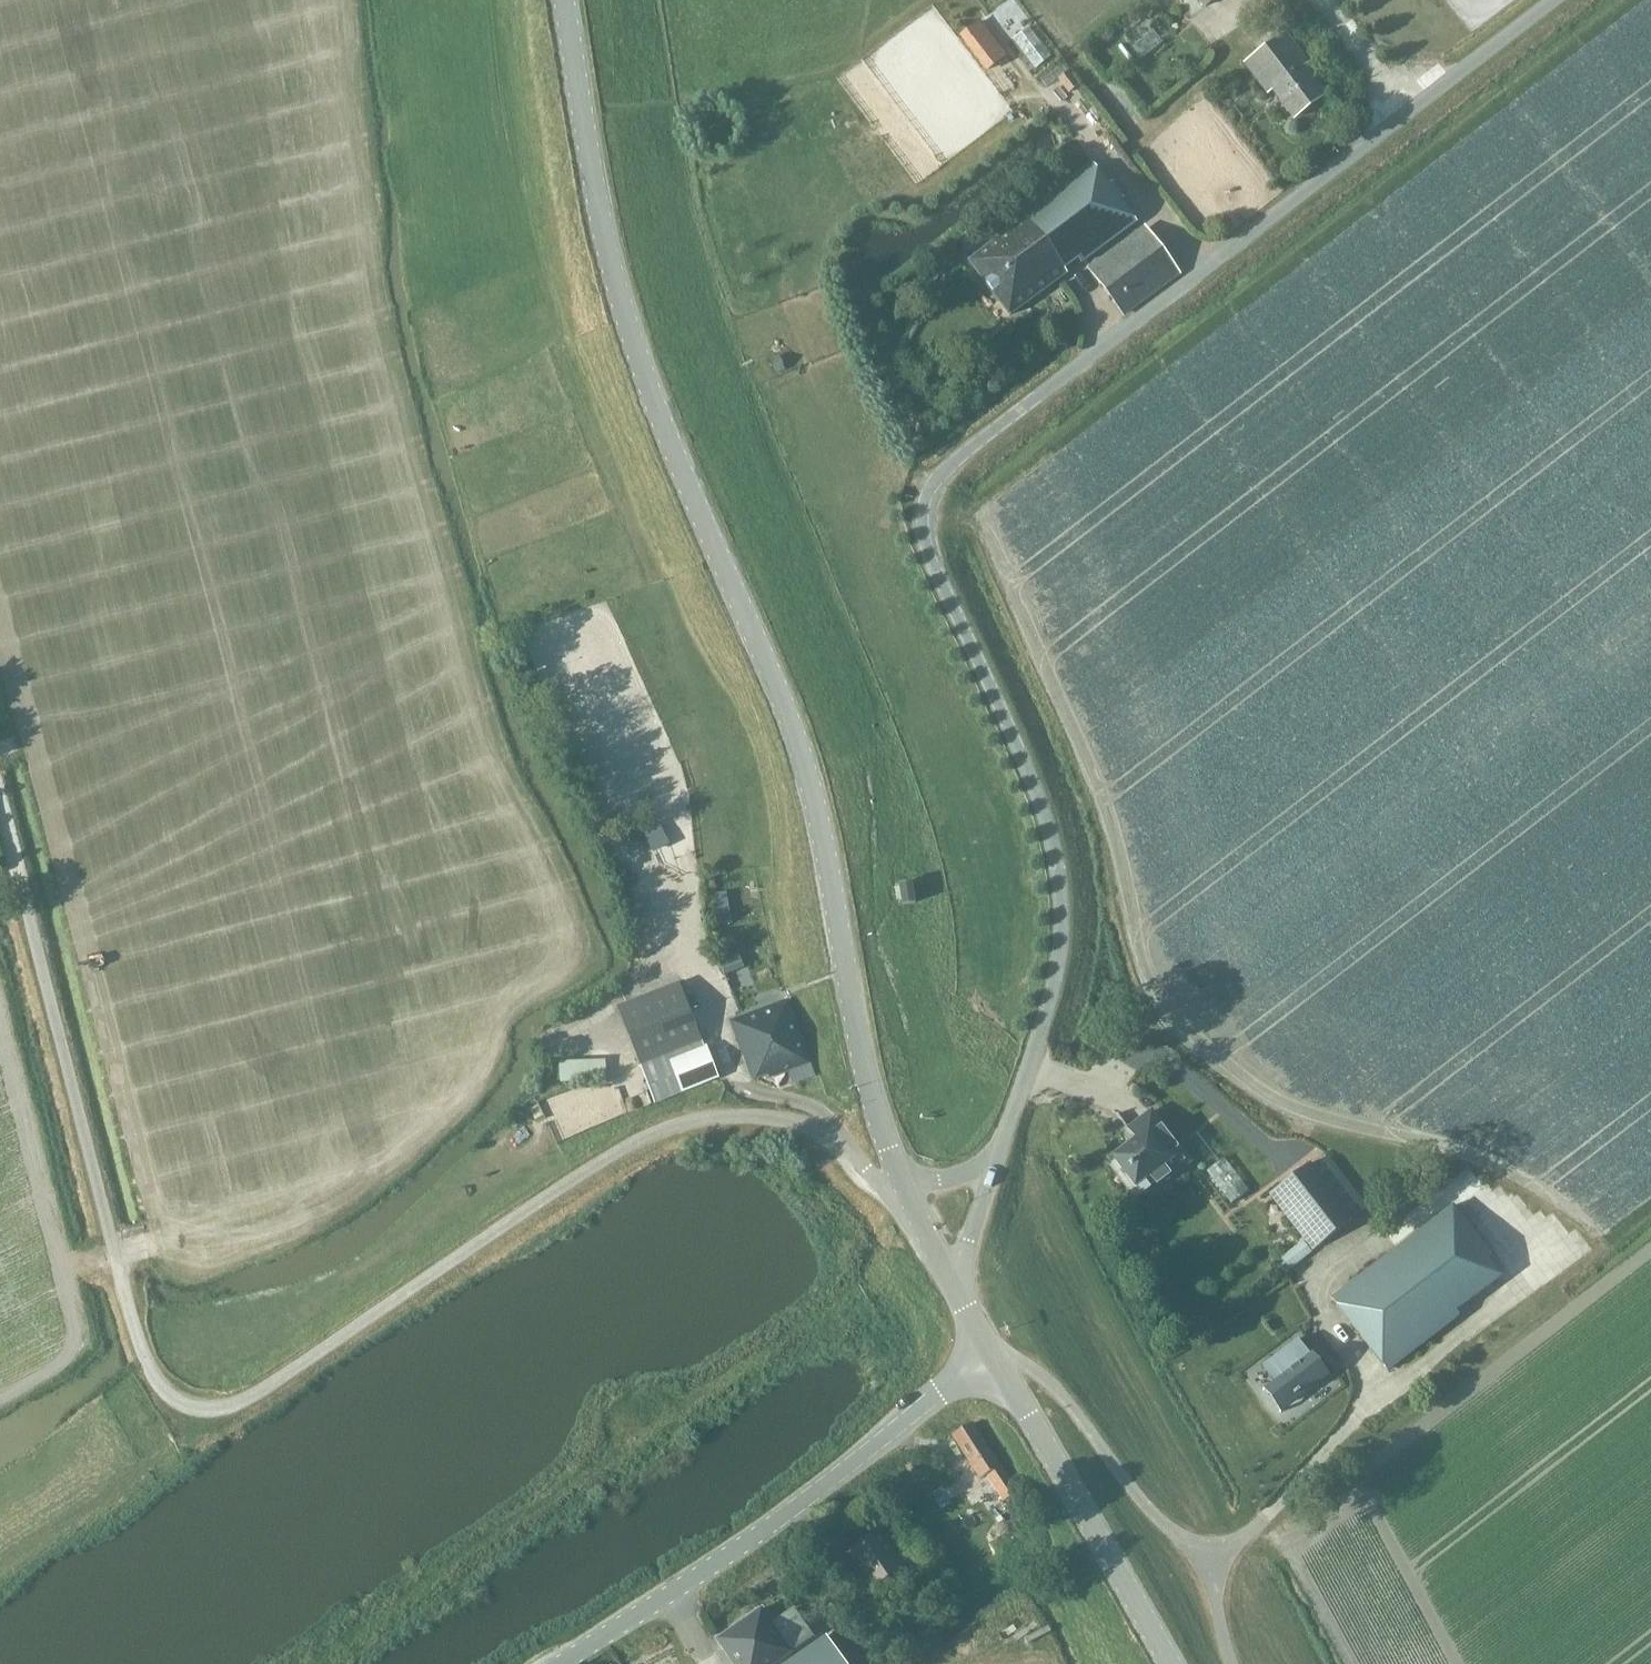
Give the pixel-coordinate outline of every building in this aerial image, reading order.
[(978,19),(958,34),(986,71),(1006,56),(978,19)] [(1132,59),(1156,48),(1148,31),(1124,42),(1132,59)] [(1292,119),(1326,94),(1305,67),(1310,64),(1285,31),(1243,63),(1267,95),(1272,92),(1292,119)] [(1059,79),(1069,92),(1078,85),(1068,72),(1059,79)] [(1122,200),(1124,198),(1112,181),(1109,184),(1093,163),(1024,215),(1026,218),(969,261),(1009,315),(1067,272),(1065,269),(1079,259),(1081,262),(1138,222),(1122,200)] [(1145,226),(1088,269),(1122,316),(1180,273),(1145,226)] [(918,408),(909,413),(917,431),(919,434),(928,430),(918,408)] [(612,864),(617,883),(629,879),(623,860),(612,864)] [(911,882),(900,884),(904,906),(915,904),(911,882)] [(713,1046),(705,1049),(679,982),(617,1006),(652,1097),(680,1087),(683,1093),(724,1077),(713,1046)] [(788,1001),(730,1023),(753,1080),(768,1074),(770,1078),(788,1071),(793,1085),(816,1076),(788,1001)] [(596,1061),(565,1060),(564,1073),(596,1075),(596,1061)] [(1145,1180),(1153,1191),(1189,1164),(1151,1113),(1127,1131),(1124,1127),(1118,1132),(1129,1146),(1112,1159),(1134,1188),(1145,1180)] [(1219,1157),(1203,1170),(1220,1192),(1236,1179),(1219,1157)] [(1358,1196),(1330,1157),(1315,1168),(1312,1164),(1269,1195),(1313,1250),(1353,1218),(1344,1206),(1358,1196)] [(1454,1204),(1332,1298),(1388,1369),(1460,1314),(1457,1310),(1502,1275),(1483,1251),(1488,1248),(1454,1204)] [(1302,1240),(1282,1255),(1291,1266),(1311,1251),(1302,1240)] [(1298,1339),(1262,1366),(1274,1381),(1263,1389),(1264,1390),(1266,1389),(1280,1406),(1302,1389),(1305,1393),(1329,1375),(1328,1373),(1326,1375),(1311,1355),(1313,1353),(1312,1352),(1310,1354),(1298,1339)] [(974,1423),(952,1438),(980,1480),(987,1477),(1004,1502),(1014,1495),(1018,1492),(975,1425),(974,1423)] [(843,1556),(857,1575),(859,1573),(872,1591),(904,1569),(918,1587),(929,1580),(895,1530),(885,1536),(882,1531),(843,1556)] [(864,1602),(856,1592),(845,1601),(852,1611),(864,1602)] [(717,1642),(733,1663),(775,1663),(814,1636),(810,1632),(794,1608),(772,1622),(764,1611),(717,1642)] [(826,1636),(786,1663),(845,1663),(826,1636)]
